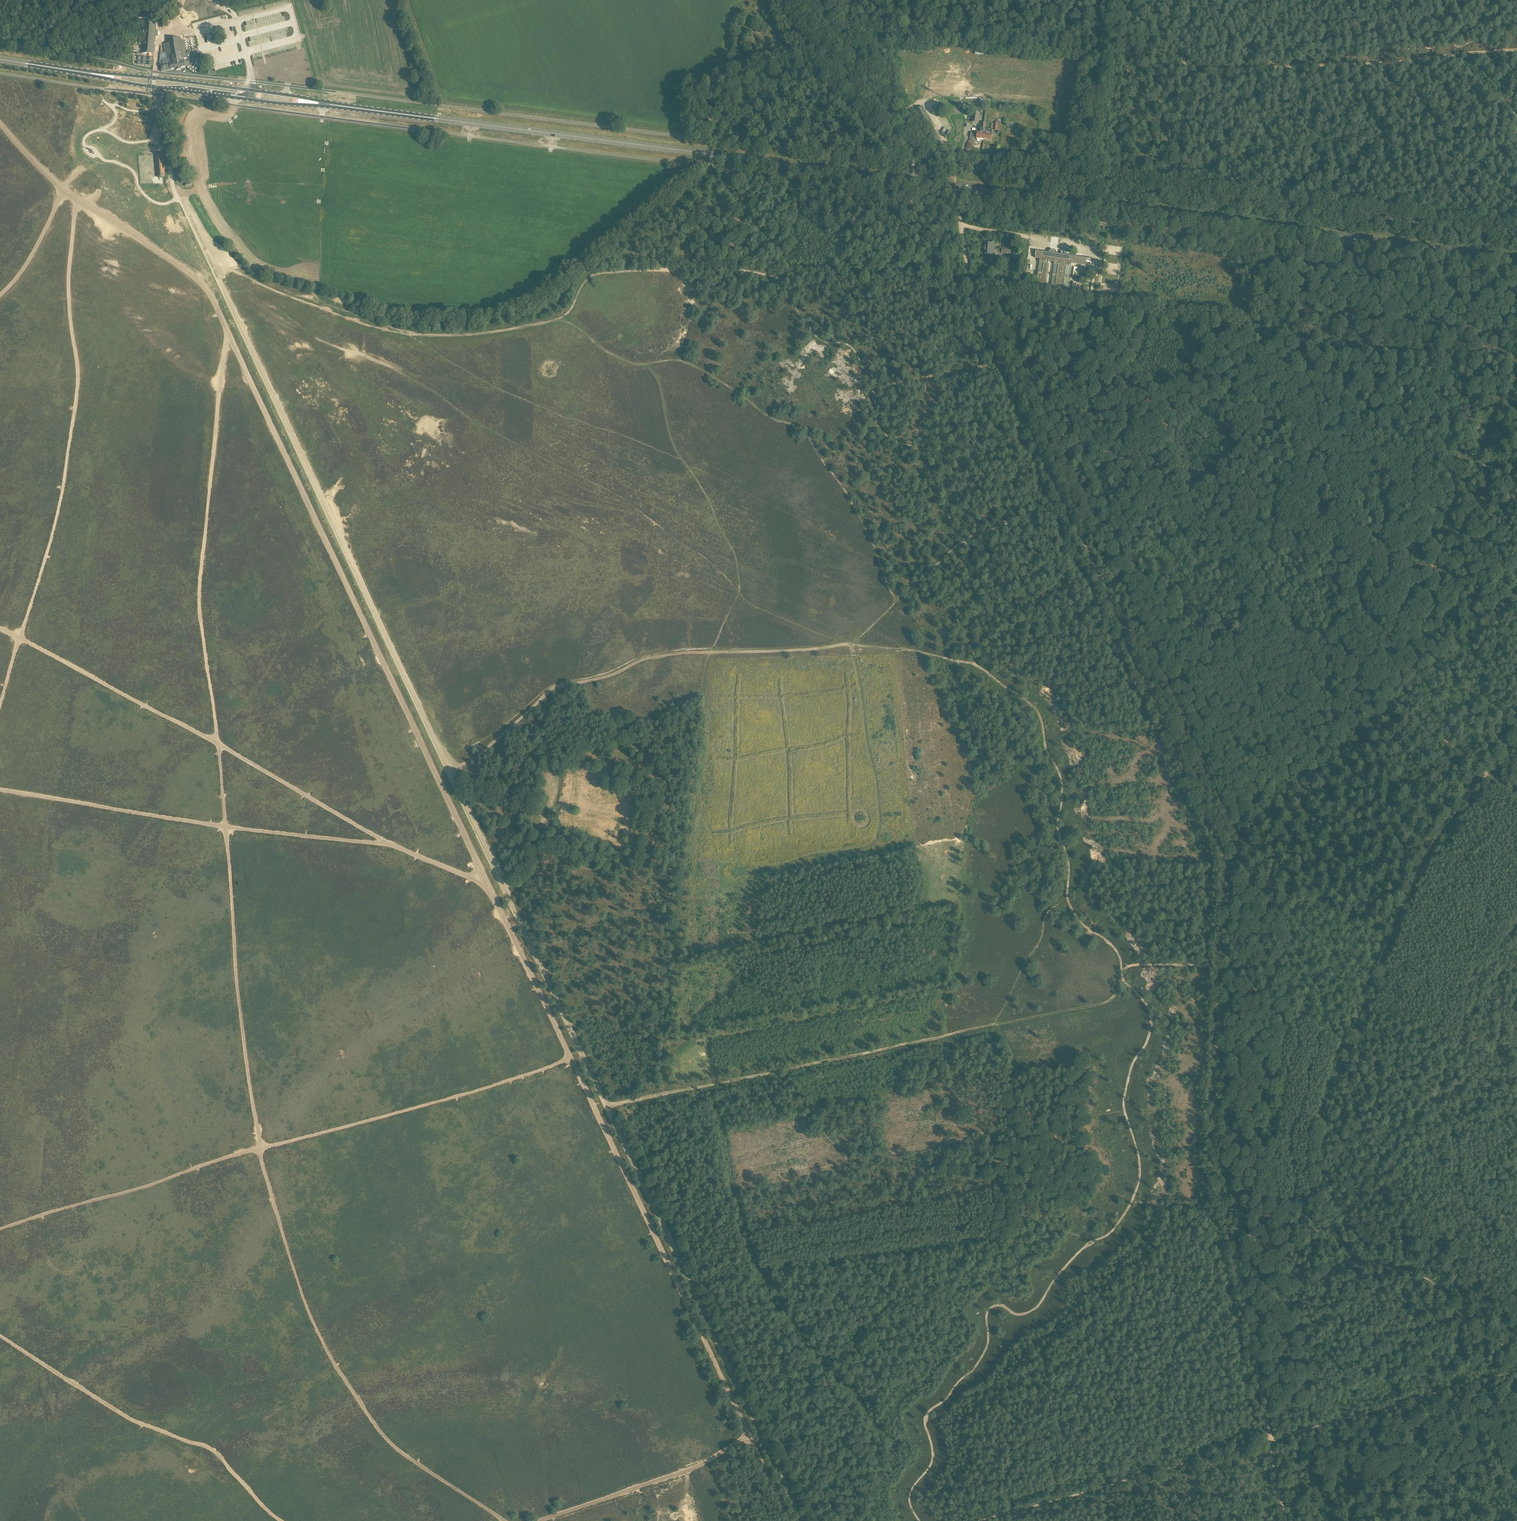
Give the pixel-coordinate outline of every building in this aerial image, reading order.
[(154,54),(156,35),(158,36),(158,32),(156,31),(157,21),(144,20),(143,30),(140,30),(139,44),(142,44),(142,53),(154,54)] [(167,63),(161,64),(162,66),(161,67),(162,67),(162,68),(162,71),(177,69),(177,70),(181,69),(181,68),(186,67),(185,62),(184,58),(188,58),(185,41),(181,41),(181,38),(167,40),(168,44),(165,44),(168,62),(166,62),(167,63)] [(941,142),(923,106),(916,110),(934,145),(941,142)] [(977,123),(977,112),(970,112),(969,122),(977,123)] [(978,128),(977,138),(991,140),(992,130),(997,131),(998,123),(1001,124),(1001,120),(997,119),(996,124),(991,123),(991,129),(986,129),(986,123),(982,122),(981,128),(978,128)] [(157,152),(155,154),(157,176),(160,177),(163,177),(165,175),(163,153),(160,152),(157,152)] [(986,241),(985,253),(988,253),(988,254),(988,255),(989,255),(995,256),(996,247),(998,247),(998,244),(996,244),(996,242),(995,242),(991,241),(986,241)] [(1013,256),(1013,246),(1007,246),(1007,247),(1002,247),(1002,253),(1002,254),(1007,254),(1007,256),(1013,256)] [(1082,248),(1080,256),(1090,257),(1091,250),(1082,248)] [(1036,251),(1035,258),(1040,259),(1036,284),(1045,285),(1048,261),(1054,262),(1051,286),(1068,289),(1071,263),(1093,266),(1094,259),(1055,254),(1056,251),(1051,251),(1050,253),(1036,251)]
